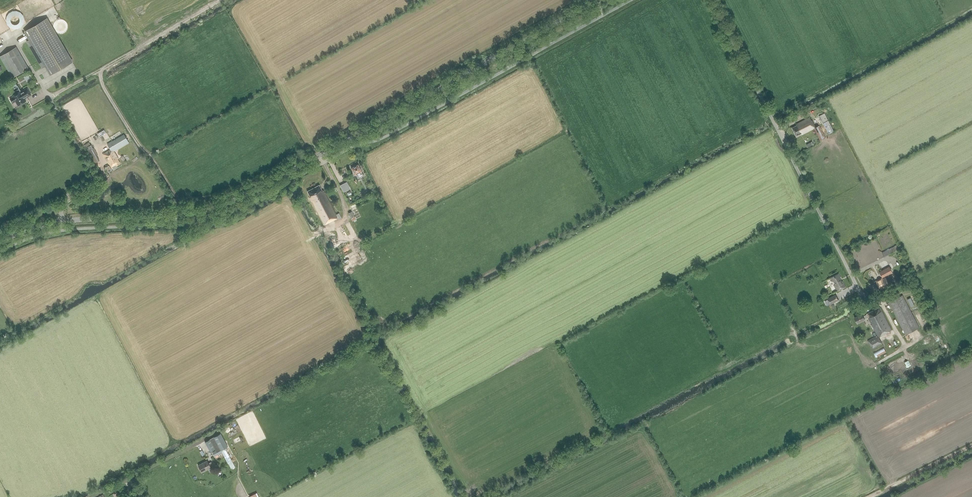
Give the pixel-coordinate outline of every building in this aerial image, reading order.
[(14,30),(27,22),(18,8),(5,17),(14,30)] [(30,40),(27,41),(43,68),(45,66),(50,74),(72,62),(46,19),(25,31),(30,40)] [(28,68),(16,47),(0,56),(0,57),(12,78),(28,68)] [(20,91),(13,96),(13,97),(10,99),(13,103),(16,101),(18,105),(23,103),(26,101),(24,98),(30,95),(31,95),(27,88),(21,92),(20,91)] [(792,128),(797,137),(814,128),(820,140),(826,137),(820,125),(816,127),(812,120),(811,120),(810,117),(796,124),(797,125),(792,128)] [(823,123),(830,133),(834,131),(828,120),(823,123)] [(114,151),(128,142),(124,135),(107,145),(111,150),(105,154),(105,153),(104,153),(104,154),(103,155),(108,163),(109,163),(111,167),(116,164),(117,166),(120,163),(117,159),(118,159),(114,151)] [(93,148),(91,146),(91,145),(89,142),(84,145),(94,164),(99,161),(96,155),(97,154),(93,148)] [(358,165),(355,166),(354,166),(353,167),(352,168),(351,168),(355,175),(358,173),(360,176),(363,175),(361,171),(358,165)] [(334,222),(341,218),(339,213),(336,215),(323,190),(322,191),(319,185),(307,191),(310,197),(309,198),(324,225),(333,219),(334,222)] [(346,194),(352,191),(350,187),(346,188),(345,185),(341,186),(346,194)] [(352,221),(361,217),(355,204),(349,207),(351,211),(348,213),(352,221)] [(886,256),(899,250),(897,245),(883,252),(886,256)] [(883,278),(873,283),(870,285),(874,292),(878,290),(878,291),(889,284),(885,276),(892,272),(889,266),(879,272),(883,278)] [(841,278),(838,274),(831,278),(833,281),(835,285),(834,285),(837,291),(845,287),(842,281),(840,278),(841,278)] [(839,300),(835,294),(827,299),(831,305),(839,300)] [(905,335),(919,327),(902,295),(889,302),(905,335)] [(865,319),(868,317),(877,336),(868,341),(872,349),(882,344),(878,337),(892,330),(880,307),(866,314),(867,314),(863,316),(862,314),(854,318),(857,323),(865,319)] [(928,323),(922,311),(915,315),(921,327),(928,323)] [(877,357),(886,353),(884,347),(874,352),(877,357)] [(212,452),(215,456),(216,458),(218,457),(217,455),(222,453),(228,464),(230,463),(232,466),(234,465),(232,461),(226,450),(227,449),(225,445),(223,446),(222,444),(218,446),(218,445),(224,442),(220,434),(205,442),(210,452),(212,452)] [(211,467),(213,466),(211,462),(209,463),(207,460),(198,465),(202,472),(211,467)]
